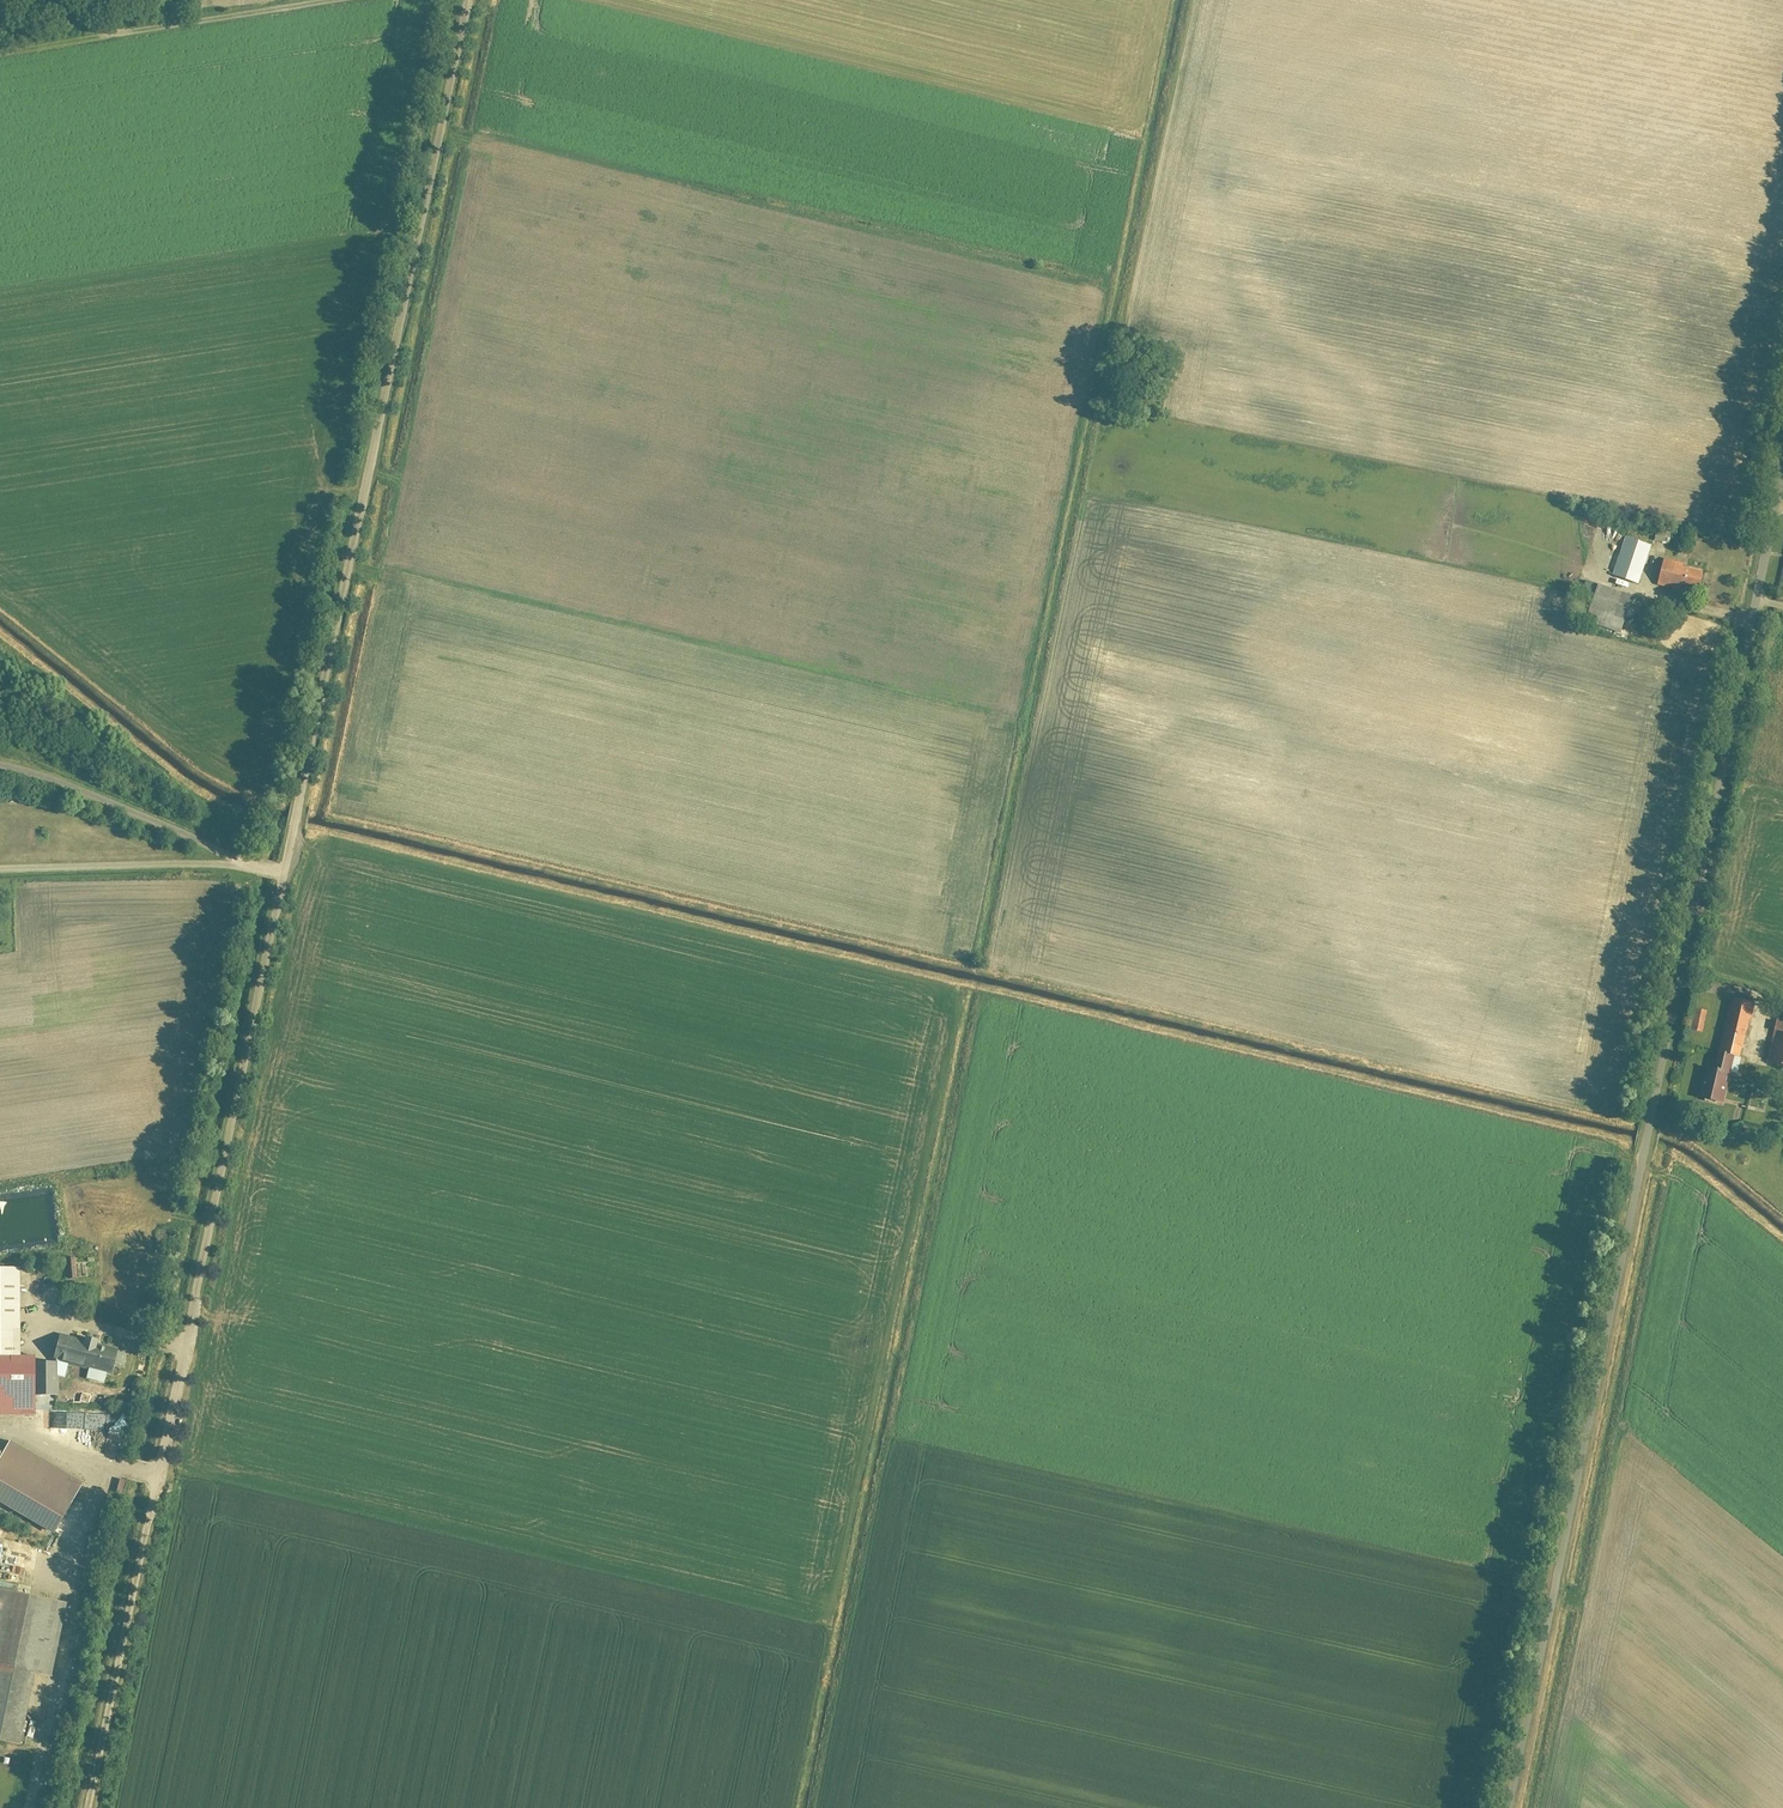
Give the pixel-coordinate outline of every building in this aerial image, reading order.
[(1613,577),(1638,582),(1645,548),(1620,542),(1613,577)] [(1690,570),(1691,565),(1664,559),(1656,589),(1681,595),(1683,586),(1701,591),(1705,574),(1690,570)] [(1633,592),(1600,583),(1589,625),(1621,634),(1633,592)] [(1755,1004),(1732,999),(1716,1065),(1714,1065),(1706,1063),(1698,1095),(1720,1100),(1728,1070),(1728,1068),(1731,1057),(1742,1059),(1755,1004)] [(1707,1012),(1696,1010),(1691,1032),(1702,1035),(1707,1012)] [(1778,1018),(1767,1064),(1782,1068),(1782,1019),(1778,1018)] [(66,1336),(59,1362),(109,1375),(116,1350),(66,1336)] [(13,1380),(12,1347),(0,1348),(0,1380),(13,1380)] [(54,1538),(84,1488),(14,1445),(0,1468),(0,1506),(54,1538)] [(14,1567),(36,1571),(41,1549),(15,1544),(13,1550),(2,1548),(0,1558),(0,1563),(14,1566),(14,1567)] [(23,1747),(39,1679),(50,1681),(66,1608),(0,1594),(0,1741),(23,1747)]
